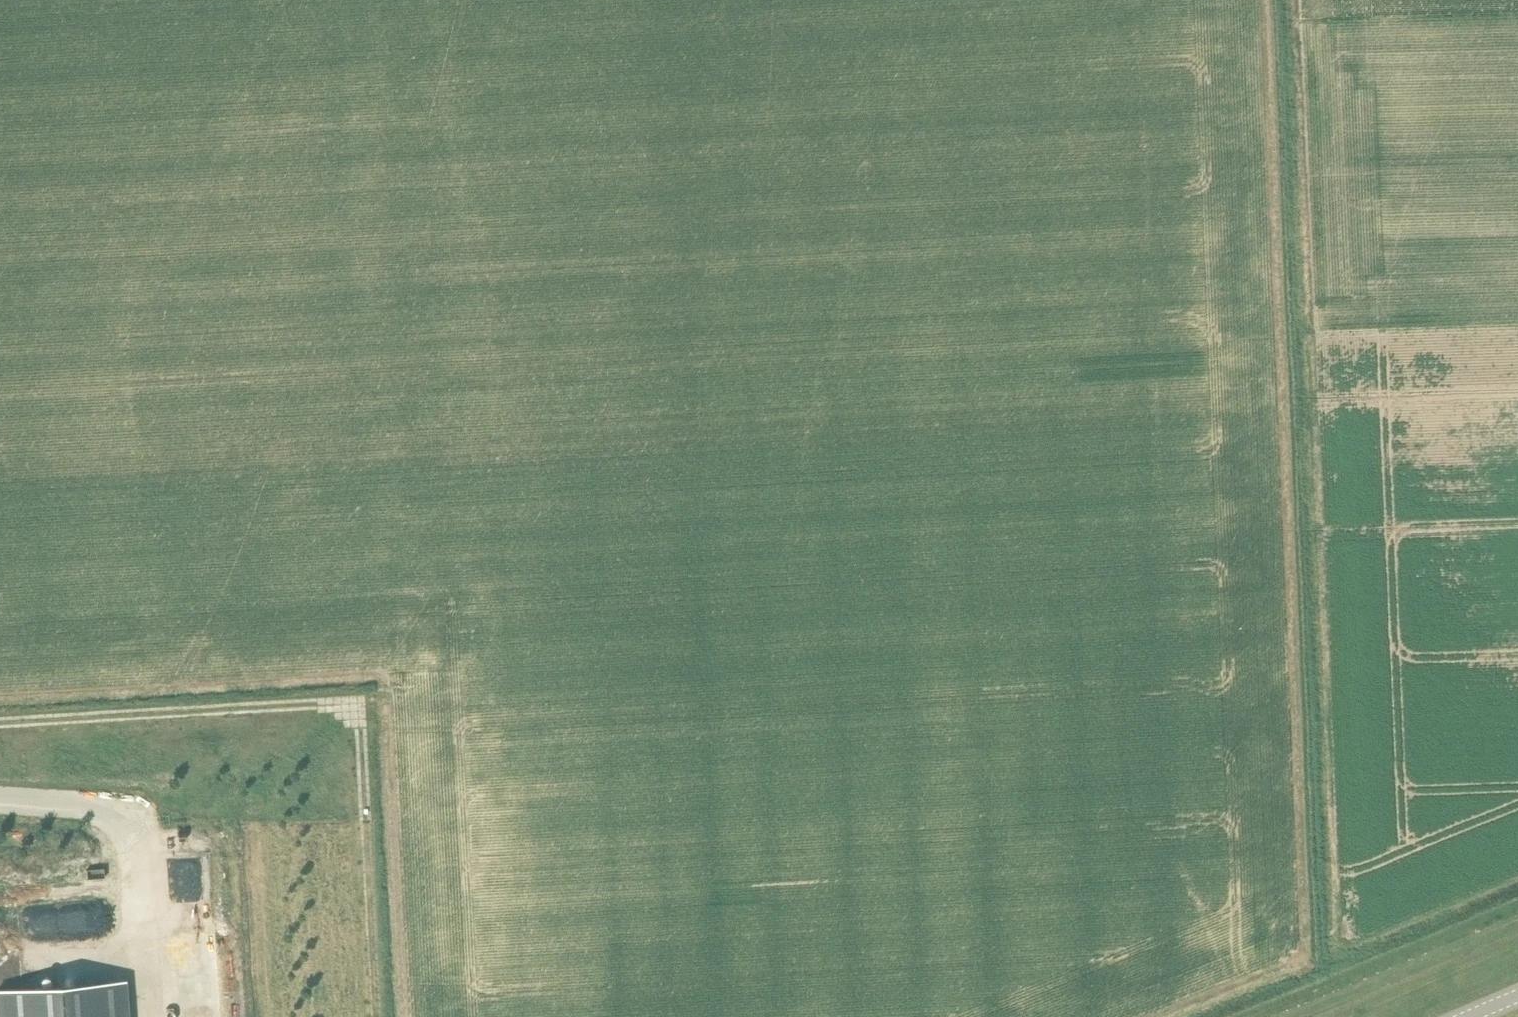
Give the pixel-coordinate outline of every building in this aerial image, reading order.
[(2,1016),(126,1016),(124,983),(127,982),(127,981),(0,991),(0,996),(2,1016)]
